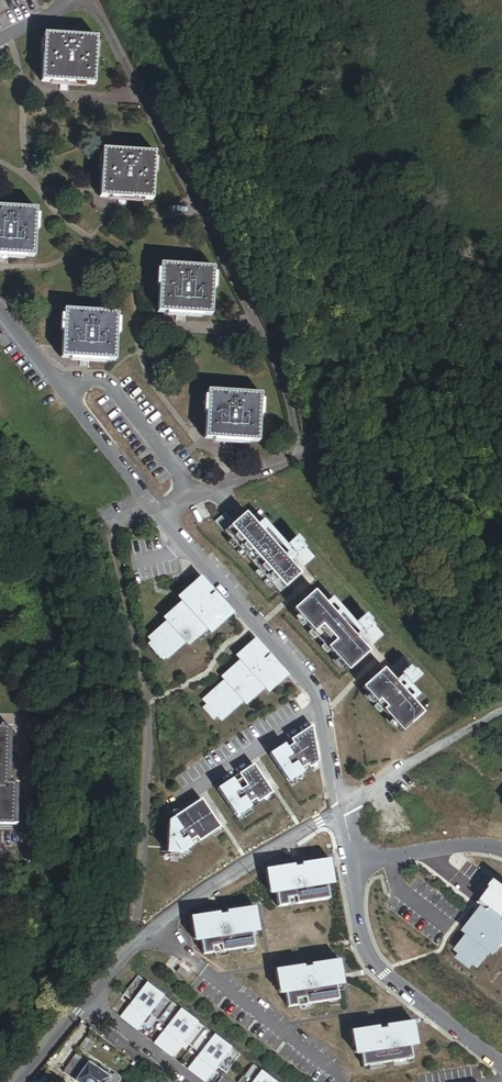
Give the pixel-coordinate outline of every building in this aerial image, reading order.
[(42,82),(95,86),(98,40),(45,36),(42,82)] [(102,197),(153,201),(156,156),(104,153),(102,197)] [(37,212),(0,210),(0,255),(34,257),(37,212)] [(157,312),(211,316),(214,267),(160,264),(157,312)] [(65,362),(119,366),(122,320),(68,316),(65,362)] [(209,446),(262,449),(265,402),(212,399),(209,446)] [(235,532),(226,541),(281,602),(302,583),(291,570),(295,566),(297,564),(306,574),(317,565),(308,555),(306,557),(303,553),(304,551),(299,544),(288,554),(292,558),(285,564),(258,534),(247,521),(235,532)] [(216,530),(226,541),(235,532),(226,522),(216,530)] [(265,528),(258,534),(285,564),(292,558),(288,554),(265,528)] [(297,564),(295,566),(304,576),(306,574),(297,564)] [(196,633),(199,637),(211,625),(219,619),(223,623),(232,614),(215,595),(210,599),(206,595),(211,591),(201,579),(191,588),(195,592),(175,610),(178,614),(151,638),(154,642),(165,654),(169,658),(196,633)] [(206,595),(210,599),(215,595),(211,591),(206,595)] [(317,599),(295,618),(350,680),(371,660),(360,648),(364,644),(367,642),(376,652),(386,642),(378,633),(376,634),(372,630),(374,629),(368,622),(358,632),(362,636),(355,642),(328,611),(317,599)] [(334,605),(328,611),(355,642),(362,636),(358,632),(334,605)] [(219,619),(211,625),(216,638),(223,623),(219,619)] [(162,666),(165,654),(154,642),(151,654),(162,666)] [(367,642),(364,644),(373,654),(376,652),(367,642)] [(274,682),(278,687),(288,678),(271,659),(269,661),(266,657),(267,655),(256,643),(246,652),(251,656),(230,675),(233,678),(206,702),(210,706),(221,718),(224,722),(250,698),(253,701),(266,689),(274,682)] [(383,673),(362,692),(402,737),(423,718),(412,706),(400,692),(407,686),(410,690),(421,681),(415,674),(413,676),(410,672),(411,670),(403,661),(392,670),(401,680),(399,682),(394,686),(383,673)] [(392,670),(390,672),(399,682),(401,680),(392,670)] [(274,682),(266,689),(271,699),(278,687),(274,682)] [(400,692),(412,706),(419,700),(410,690),(407,686),(400,692)] [(210,706),(207,715),(218,727),(221,718),(210,706)] [(300,774),(306,770),(309,773),(318,767),(315,754),(309,758),(305,753),(314,747),(311,731),(268,760),(287,788),(302,778),(300,774)] [(16,829),(17,788),(8,788),(10,733),(0,733),(0,829),(16,829)] [(271,798),(252,770),(216,795),(236,823),(252,812),(250,808),(256,804),(258,807),(271,798)] [(191,852),(189,848),(195,844),(198,848),(220,834),(201,805),(168,827),(167,855),(180,860),(191,852)] [(189,848),(191,852),(198,848),(195,844),(189,848)] [(296,869),(296,867),(267,871),(271,895),(278,894),(280,909),(290,907),(289,901),(298,899),(299,906),(331,900),(329,885),(336,884),(332,861),(303,865),(304,868),(296,869)] [(497,886),(488,898),(492,901),(471,927),(475,931),(457,953),(478,969),(496,947),(499,950),(501,947),(501,890),(497,886)] [(205,958),(256,950),(254,934),(252,924),(259,923),(257,910),(192,921),(194,933),(201,932),(203,943),(205,958)] [(289,1010),(340,1002),(338,986),(336,976),(343,975),(341,962),(276,973),(278,985),(285,984),(287,995),(289,1010)] [(182,983),(186,978),(178,972),(175,976),(182,983)] [(124,995),(133,1002),(121,1018),(129,1024),(155,990),(138,977),(124,995)] [(137,1031),(149,1015),(158,1022),(172,1003),(155,990),(129,1024),(137,1031)] [(166,1028),(154,1044),(162,1051),(189,1017),(172,1003),(158,1022),(166,1028)] [(170,1057),(183,1042),(191,1048),(206,1030),(189,1017),(162,1051),(170,1057)] [(389,1030),(381,1032),(381,1029),(353,1033),(356,1049),(362,1048),(363,1055),(366,1068),(366,1069),(416,1060),(414,1046),(413,1039),(419,1038),(417,1023),(388,1027),(389,1030)] [(199,1055),(187,1070),(195,1077),(223,1043),(206,1030),(191,1048),(199,1055)] [(216,1068),(225,1075),(240,1056),(223,1043),(195,1077),(202,1081),(205,1081),(216,1068)] [(89,1065),(91,1062),(82,1055),(79,1058),(89,1065)] [(113,1078),(104,1072),(102,1075),(101,1074),(103,1071),(100,1068),(98,1071),(96,1070),(98,1067),(91,1062),(89,1065),(79,1058),(78,1056),(64,1075),(73,1081),(121,1081),(114,1077),(113,1078)] [(252,1066),(239,1081),(266,1081),(268,1079),(252,1066)]
